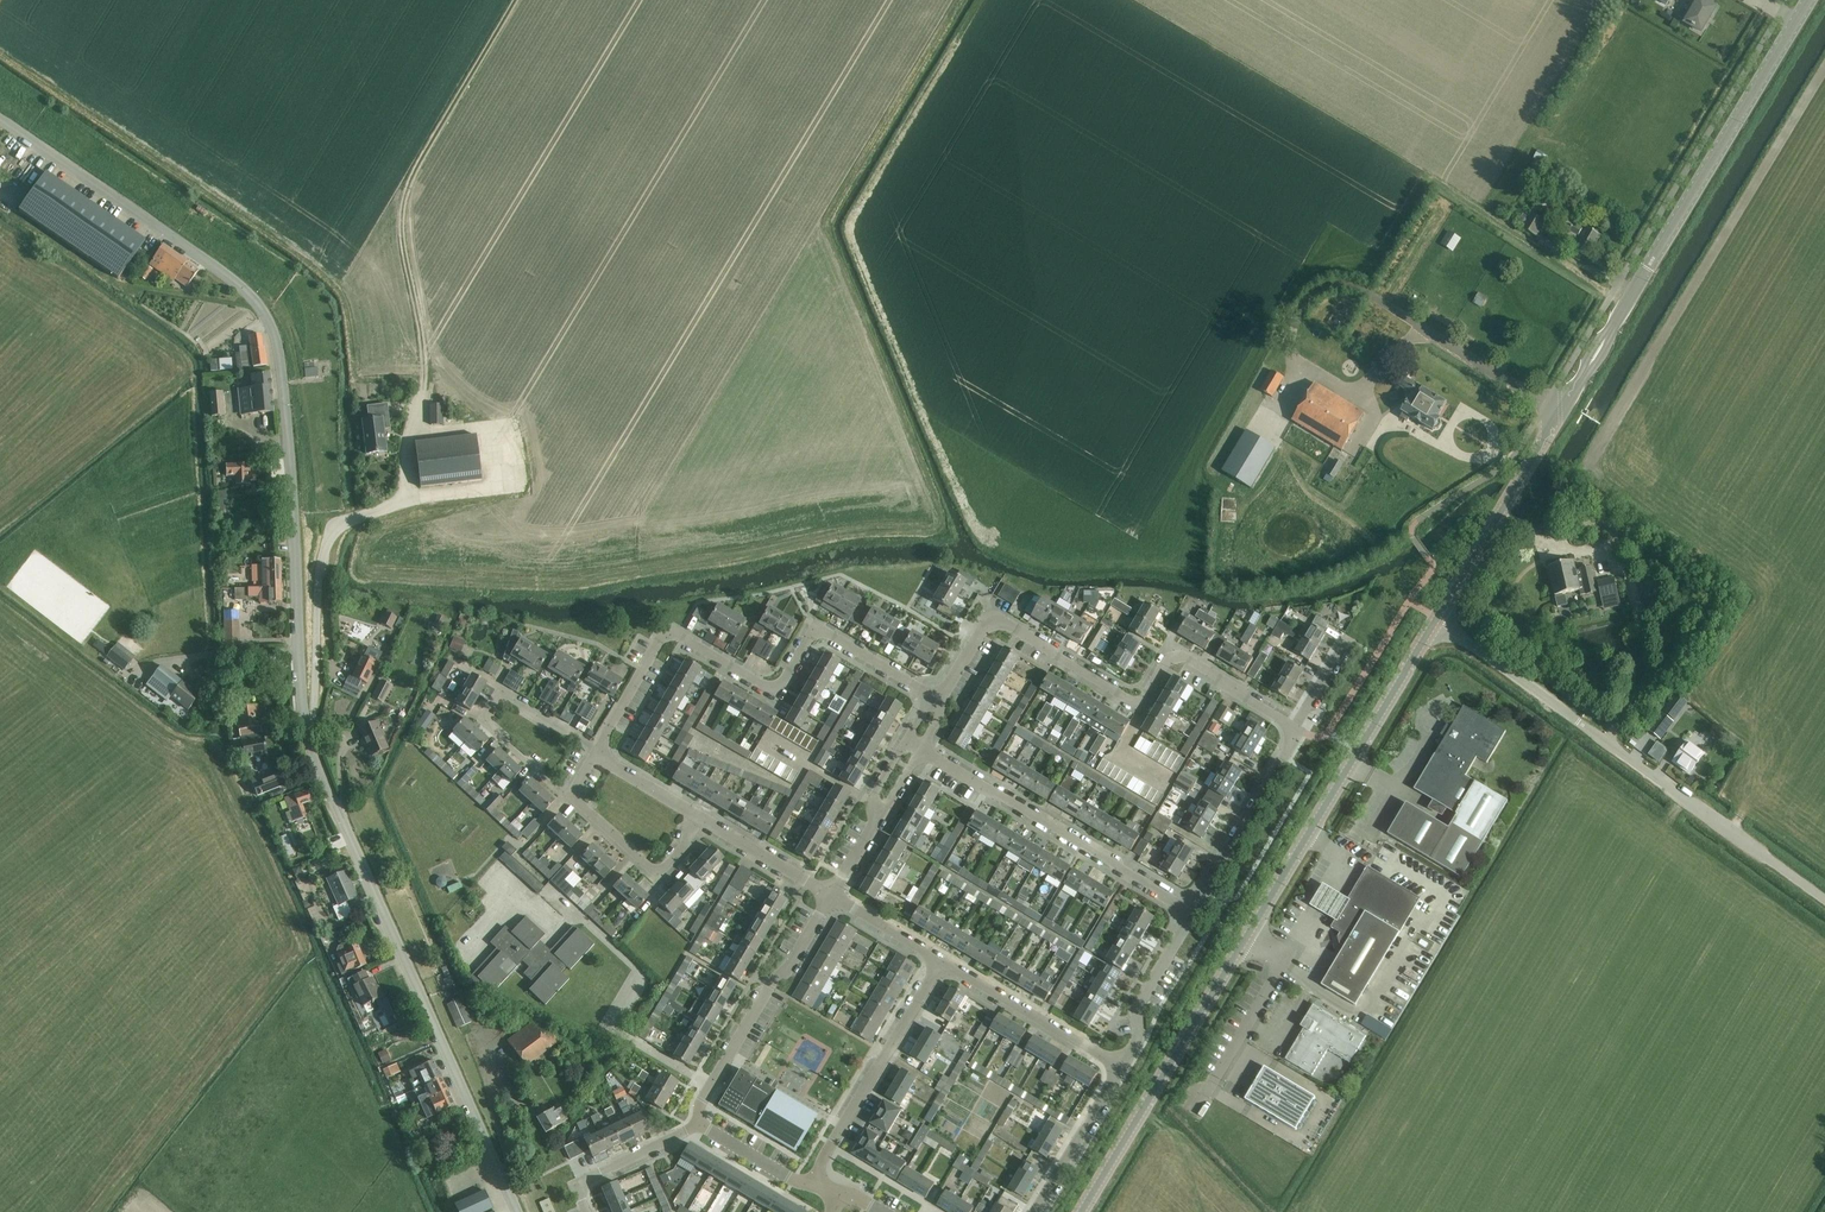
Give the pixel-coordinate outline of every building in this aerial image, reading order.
[(1715,8),(1702,0),(1699,0),(1686,22),(1701,32),(1715,8)] [(118,279),(139,250),(145,240),(46,172),(19,211),(118,279)] [(1590,218),(1595,210),(1585,204),(1580,212),(1590,218)] [(1536,238),(1540,232),(1536,230),(1541,221),(1531,215),(1523,230),(1536,238)] [(1586,230),(1569,220),(1563,229),(1576,236),(1572,243),(1576,246),(1574,249),(1588,258),(1601,236),(1587,228),(1586,230)] [(1453,252),(1462,239),(1450,231),(1441,244),(1453,252)] [(187,287),(198,271),(187,263),(187,262),(163,245),(149,264),(173,281),(175,278),(187,287)] [(1482,307),(1487,297),(1479,293),(1474,303),(1482,307)] [(263,348),(261,335),(249,336),(253,367),(267,365),(265,348),(263,348)] [(237,369),(249,367),(246,346),(239,347),(240,352),(235,353),(237,369)] [(232,369),(232,359),(219,360),(219,359),(210,360),(211,371),(232,369)] [(1414,375),(1417,370),(1411,367),(1408,372),(1414,375)] [(1273,398),(1284,378),(1272,371),(1260,390),(1273,398)] [(253,389),(238,390),(240,415),(274,412),(270,374),(251,376),(253,389)] [(1440,419),(1438,417),(1447,403),(1434,395),(1434,394),(1433,393),(1431,391),(1429,391),(1429,392),(1405,377),(1399,386),(1413,395),(1402,412),(1403,412),(1401,417),(1408,421),(1411,417),(1433,431),(1434,429),(1435,430),(1439,429),(1441,425),(1440,421),(1439,420),(1440,419)] [(1342,450),(1365,413),(1315,383),(1293,420),(1342,450)] [(223,392),(209,393),(211,416),(225,415),(223,392)] [(384,454),(385,452),(387,452),(384,428),(390,428),(386,404),(368,407),(369,420),(362,421),(367,454),(378,453),(379,454),(384,454)] [(430,405),(431,425),(443,425),(443,405),(430,405)] [(1251,489),(1270,458),(1276,448),(1247,431),(1223,472),(1251,489)] [(431,486),(480,480),(474,436),(425,442),(413,444),(419,487),(431,486)] [(1335,477),(1343,464),(1336,460),(1328,472),(1335,477)] [(257,481),(256,463),(234,464),(226,465),(227,477),(234,476),(234,484),(248,484),(248,481),(257,481)] [(217,501),(227,501),(227,490),(217,491),(217,501)] [(282,588),(281,559),(262,560),(262,565),(252,566),(252,582),(254,581),(254,588),(254,589),(282,588)] [(1574,561),(1549,567),(1555,596),(1558,596),(1558,597),(1556,598),(1558,607),(1567,605),(1565,596),(1563,596),(1563,594),(1581,590),(1582,595),(1596,592),(1590,567),(1576,571),(1574,561)] [(975,580),(960,571),(956,577),(949,573),(941,586),(957,596),(965,583),(971,586),(975,580)] [(1602,598),(1618,594),(1614,578),(1598,581),(1602,598)] [(1006,601),(1013,588),(1005,584),(998,596),(1006,601)] [(847,593),(833,585),(830,590),(824,586),(815,601),(822,605),(821,605),(835,614),(845,596),(847,593)] [(952,619),(956,613),(949,609),(957,596),(941,586),(933,600),(940,604),(937,610),(952,619)] [(254,589),(254,588),(235,589),(236,600),(249,600),(249,598),(256,597),(256,599),(259,599),(259,603),(282,603),(282,588),(254,589)] [(1013,605),(1019,595),(1020,593),(1013,588),(1006,601),(1013,605)] [(1099,591),(1091,591),(1091,603),(1099,603),(1099,597),(1103,596),(1103,591),(1099,591)] [(1064,592),(1061,598),(1066,601),(1070,595),(1064,592)] [(855,624),(864,609),(857,605),(860,601),(847,593),(845,596),(835,614),(848,622),(848,621),(855,624)] [(1044,624),(1055,605),(1043,598),(1032,616),(1044,624)] [(1119,610),(1123,603),(1114,599),(1111,605),(1119,610)] [(1128,615),(1131,608),(1123,603),(1119,610),(1128,615)] [(1152,625),(1160,612),(1146,603),(1138,617),(1152,625)] [(731,613),(718,605),(715,610),(709,607),(700,622),(706,626),(709,622),(722,629),(731,613)] [(1057,631),(1068,612),(1055,605),(1044,624),(1057,631)] [(1208,611),(1201,607),(1200,610),(1199,610),(1195,615),(1204,621),(1208,615),(1206,614),(1208,611)] [(1348,625),(1357,611),(1350,607),(1341,621),(1348,625)] [(773,632),(782,616),(769,608),(759,624),(757,622),(753,628),(762,633),(765,627),(773,632)] [(1295,608),(1289,618),(1308,629),(1314,619),(1295,608)] [(886,617),(872,609),(870,613),(864,609),(855,624),(861,628),(863,625),(877,633),(886,617)] [(1212,626),(1216,620),(1215,619),(1217,614),(1210,611),(1208,615),(1204,621),(1212,626)] [(1069,638),(1080,620),(1068,612),(1057,631),(1069,638)] [(1084,612),(1080,620),(1069,638),(1081,646),(1092,628),(1094,629),(1099,621),(1084,612)] [(1192,642),(1200,627),(1187,619),(1189,615),(1183,612),(1176,624),(1182,627),(1178,634),(1192,642)] [(392,629),(397,618),(386,613),(380,624),(392,629)] [(740,645),(748,630),(742,626),(745,621),(731,613),(722,629),(735,637),(733,641),(740,645)] [(789,641),(798,625),(796,623),(782,616),(773,632),(786,640),(789,641)] [(1325,630),(1329,623),(1317,616),(1312,623),(1325,630)] [(894,647),(903,632),(897,629),(899,624),(886,617),(877,633),(884,637),(880,643),(884,644),(888,644),(894,647)] [(1144,639),(1152,625),(1138,617),(1129,630),(1144,639)] [(236,620),(224,621),(224,635),(236,634),(236,620)] [(1280,639),(1284,632),(1288,625),(1280,621),(1272,634),(1280,639)] [(348,622),(347,633),(366,634),(367,623),(348,622)] [(1252,636),(1257,628),(1251,624),(1246,632),(1252,636)] [(1101,637),(1106,629),(1099,625),(1095,633),(1101,637)] [(1284,632),(1293,638),(1297,631),(1288,625),(1284,632)] [(1317,648),(1325,634),(1311,625),(1303,639),(1317,648)] [(1214,635),(1200,627),(1192,642),(1205,650),(1207,647),(1213,651),(1221,636),(1215,633),(1214,635)] [(525,664),(534,648),(521,640),(517,638),(519,632),(513,630),(503,659),(514,666),(518,660),(525,664)] [(925,640),(911,632),(909,636),(903,632),(894,647),(900,651),(902,648),(916,656),(925,640)] [(1247,645),(1252,636),(1246,632),(1241,641),(1244,643),(1247,645)] [(1092,652),(1098,642),(1101,637),(1095,633),(1086,648),(1092,652)] [(1133,658),(1141,644),(1127,636),(1119,649),(1133,658)] [(1230,665),(1239,651),(1226,643),(1227,640),(1221,636),(1213,651),(1219,654),(1217,657),(1230,665)] [(759,656),(767,642),(760,638),(752,652),(759,656)] [(468,652),(471,643),(456,639),(454,649),(468,652)] [(1317,648),(1303,639),(1298,647),(1294,644),(1290,650),(1296,653),(1309,661),(1317,648)] [(933,671),(942,656),(936,652),(938,648),(925,640),(916,656),(929,664),(927,667),(933,671)] [(766,660),(774,646),(767,642),(759,656),(766,660)] [(124,671),(135,658),(135,657),(118,643),(107,657),(124,671)] [(108,648),(103,644),(99,649),(104,654),(108,648)] [(377,662),(381,654),(369,648),(365,656),(362,655),(352,676),(349,675),(345,684),(360,691),(364,683),(367,684),(377,663),(377,662)] [(548,656),(534,648),(525,664),(528,666),(538,672),(541,666),(543,664),(546,665),(550,659),(547,657),(548,656)] [(640,648),(633,659),(642,664),(649,653),(640,648)] [(1012,670),(1020,657),(1005,648),(997,661),(1012,670)] [(1133,658),(1119,649),(1114,657),(1110,655),(1106,660),(1125,671),(1133,658)] [(1230,665),(1244,673),(1253,659),(1239,651),(1230,665)] [(1094,661),(1098,656),(1092,652),(1088,657),(1094,661)] [(1262,665),(1268,656),(1261,652),(1255,661),(1262,665)] [(549,668),(563,677),(572,661),(558,653),(553,660),(550,659),(546,665),(549,667),(549,668)] [(832,675),(834,672),(840,662),(825,653),(817,667),(832,675)] [(482,670),(488,673),(495,661),(490,658),(482,670)] [(703,679),(704,677),(706,672),(686,660),(678,674),(693,682),(697,675),(703,679)] [(454,665),(448,661),(440,675),(446,679),(454,665)] [(574,693),(582,679),(580,677),(585,669),(572,661),(563,677),(572,682),(568,689),(574,693)] [(1004,683),(1012,670),(997,661),(989,675),(1004,683)] [(1262,665),(1255,661),(1253,665),(1247,675),(1254,679),(1257,673),(1260,669),(1262,665)] [(1280,676),(1295,685),(1303,671),(1288,663),(1280,676)] [(599,689),(609,673),(595,665),(586,681),(599,689)] [(181,681),(161,666),(147,685),(167,701),(170,696),(188,709),(199,694),(182,681),(181,681)] [(824,689),(832,675),(817,667),(809,680),(824,689)] [(233,690),(243,689),(240,669),(230,670),(233,690)] [(1039,686),(1040,683),(1046,673),(1040,669),(1033,682),(1039,686)] [(510,689),(518,675),(511,671),(503,684),(510,689)] [(854,688),(862,675),(856,671),(848,685),(854,688)] [(712,693),(713,690),(720,680),(706,672),(704,677),(711,681),(706,690),(712,693)] [(613,697),(622,681),(609,673),(599,689),(613,697)] [(446,679),(440,675),(439,674),(431,688),(439,692),(447,679),(446,679)] [(685,696),(693,682),(678,674),(670,687),(685,696)] [(1055,696),(1063,682),(1050,674),(1041,688),(1055,696)] [(478,697),(486,683),(472,675),(464,689),(478,697)] [(517,693),(525,679),(518,675),(510,689),(517,693)] [(996,697),(996,696),(1004,683),(989,675),(981,688),(996,697)] [(1180,698),(1182,695),(1188,685),(1174,676),(1166,690),(1180,698)] [(1286,698),(1295,685),(1280,676),(1272,690),(1286,698)] [(816,702),(824,689),(809,680),(802,694),(816,702)] [(383,704),(392,686),(381,681),(372,698),(383,704)] [(729,704),(737,690),(723,682),(715,696),(729,704)] [(1030,686),(1025,696),(1031,699),(1036,690),(1039,686),(1033,682),(1030,686)] [(1063,713),(1068,704),(1076,690),(1063,682),(1055,696),(1050,705),(1053,707),(1063,713)] [(865,703),(873,690),(861,683),(853,696),(859,700),(865,703)] [(547,704),(555,689),(548,685),(539,699),(547,704)] [(677,709),(685,696),(670,687),(662,701),(677,709)] [(996,697),(981,688),(973,701),(988,710),(993,702),(998,706),(1002,700),(996,696),(996,697)] [(470,711),(478,697),(464,689),(456,702),(470,711)] [(553,707),(559,697),(562,693),(555,689),(547,704),(553,707)] [(846,689),(840,698),(846,702),(852,692),(846,689)] [(742,712),(750,698),(737,690),(729,704),(742,712)] [(1081,712),(1090,698),(1076,690),(1068,704),(1081,712)] [(1172,712),(1180,698),(1166,690),(1158,703),(1172,712)] [(1212,699),(1216,693),(1210,690),(1206,696),(1212,699)] [(709,698),(703,694),(698,703),(704,707),(709,698)] [(808,716),(816,702),(802,694),(794,707),(808,716)] [(1688,703),(1676,694),(1663,712),(1674,721),(1688,703)] [(838,715),(846,702),(840,698),(836,696),(828,709),(832,711),(838,715)] [(851,714),(859,700),(853,696),(845,710),(851,714)] [(756,720),(764,706),(750,698),(742,712),(756,720)] [(901,707),(887,698),(882,706),(877,703),(874,709),(879,712),(879,711),(894,720),(901,707)] [(1095,720),(1103,706),(1090,698),(1081,712),(1077,719),(1091,727),(1095,720)] [(583,718),(590,704),(583,700),(575,713),(583,718)] [(1028,703),(1022,700),(1017,709),(1023,713),(1028,703)] [(669,722),(677,709),(662,701),(654,714),(669,722)] [(980,723),(988,710),(973,701),(965,715),(980,723)] [(1048,715),(1052,706),(1046,703),(1041,711),(1048,715)] [(1164,725),(1172,712),(1158,703),(1150,716),(1164,725)] [(1216,707),(1210,703),(1204,713),(1210,716),(1216,707)] [(589,722),(597,709),(590,704),(583,718),(589,722)] [(240,736),(250,734),(262,732),(258,705),(235,708),(240,736)] [(1226,725),(1234,712),(1221,705),(1213,718),(1226,725)] [(775,717),(776,716),(777,714),(764,706),(756,720),(769,727),(775,717)] [(1117,714),(1103,706),(1095,720),(1091,727),(1104,735),(1108,728),(1117,714)] [(1405,803),(1387,833),(1461,878),(1507,801),(1465,775),(1476,757),(1486,763),(1505,731),(1463,706),(1451,727),(1446,724),(1440,735),(1445,737),(1414,789),(1456,814),(1448,828),(1405,803)] [(701,711),(696,707),(690,717),(696,720),(701,711)] [(801,729),(808,716),(794,707),(786,721),(801,729)] [(435,715),(428,710),(417,726),(425,731),(435,715)] [(851,714),(845,710),(840,719),(846,723),(851,714)] [(830,729),(838,715),(832,711),(824,725),(830,729)] [(886,733),(894,720),(879,711),(879,712),(871,725),(886,733)] [(1043,723),(1048,715),(1041,711),(1036,720),(1043,723)] [(1020,717),(1014,713),(1009,722),(1015,726),(1020,717)] [(1662,713),(1649,730),(1660,739),(1673,722),(1662,713)] [(668,731),(672,725),(668,723),(669,722),(654,714),(647,727),(661,736),(665,729),(668,731)] [(1122,736),(1124,732),(1130,722),(1117,714),(1108,728),(1122,736)] [(972,737),(980,723),(965,715),(957,728),(972,737)] [(1156,738),(1164,725),(1150,716),(1142,730),(1156,738)] [(769,727),(769,728),(775,732),(781,721),(775,717),(769,727)] [(1208,720),(1202,717),(1196,726),(1202,729),(1208,720)] [(1075,731),(1080,722),(1073,718),(1068,727),(1075,731)] [(465,742),(477,729),(465,719),(457,728),(454,731),(448,738),(459,748),(465,742)] [(682,731),(688,734),(694,724),(688,721),(682,731)] [(781,721),(775,732),(781,735),(788,724),(781,721)] [(1215,722),(1210,730),(1216,735),(1221,726),(1215,722)] [(1258,745),(1266,732),(1250,722),(1242,735),(1258,745)] [(371,755),(387,748),(377,723),(361,730),(371,755)] [(709,728),(699,723),(695,729),(705,735),(709,728)] [(844,727),(837,723),(832,732),(838,736),(844,727)] [(788,724),(781,735),(787,739),(794,728),(788,724)] [(830,729),(824,725),(817,738),(823,742),(830,729)] [(886,733),(871,725),(866,733),(861,730),(858,735),(878,747),(886,733)] [(1012,730),(1006,726),(1001,736),(1007,739),(1012,730)] [(653,749),(661,736),(647,727),(639,741),(653,749)] [(1070,739),(1075,731),(1068,727),(1063,735),(1070,739)] [(794,728),(787,739),(792,741),(793,742),(800,731),(794,728)] [(964,750),(972,737),(957,728),(949,741),(964,750)] [(477,753),(480,749),(488,740),(477,729),(465,742),(477,753)] [(1032,735),(1022,730),(1018,736),(1028,741),(1032,735)] [(1055,745),(1061,735),(1053,730),(1047,740),(1055,745)] [(1200,734),(1194,730),(1189,739),(1195,743),(1200,734)] [(718,742),(722,736),(713,731),(709,737),(718,742)] [(800,731),(793,742),(797,745),(799,746),(806,735),(800,731)] [(1217,748),(1220,741),(1205,732),(1201,739),(1217,748)] [(236,749),(243,748),(245,759),(255,757),(267,754),(263,734),(251,736),(241,738),(234,740),(236,749)] [(1101,746),(1106,738),(1100,734),(1095,743),(1101,746)] [(806,735),(799,746),(803,748),(805,749),(812,738),(806,735)] [(870,760),(878,747),(858,735),(857,735),(849,748),(855,752),(870,760)] [(1250,758),(1258,745),(1242,735),(1234,749),(1250,758)] [(836,740),(829,736),(824,746),(830,749),(836,740)] [(1140,737),(1134,748),(1140,752),(1140,751),(1146,740),(1140,737)] [(691,742),(685,738),(680,747),(686,750),(691,742)] [(812,738),(805,749),(809,752),(811,753),(818,742),(812,738)] [(1045,743),(1036,738),(1032,744),(1041,749),(1045,743)] [(732,750),(736,744),(726,739),(723,745),(732,750)] [(1213,754),(1217,748),(1201,739),(1197,745),(1213,754)] [(1004,743),(998,740),(993,749),(999,753),(1004,743)] [(1140,751),(1140,752),(1146,755),(1152,744),(1146,740),(1140,751)] [(645,763),(653,749),(639,741),(631,754),(645,763)] [(1146,755),(1152,759),(1152,758),(1160,745),(1154,741),(1153,742),(1152,744),(1146,755)] [(1688,742),(1673,762),(1690,774),(1704,754),(1688,742)] [(1096,755),(1101,746),(1095,743),(1090,751),(1096,755)] [(1192,747),(1186,744),(1181,753),(1187,757),(1192,747)] [(1152,758),(1152,759),(1158,762),(1166,748),(1160,745),(1152,758)] [(1058,751),(1049,746),(1045,752),(1055,757),(1058,751)] [(748,752),(740,747),(736,753),(745,758),(749,760),(749,759),(750,759),(752,754),(748,752)] [(440,769),(445,764),(429,748),(424,754),(440,769)] [(750,759),(749,759),(756,763),(762,752),(756,748),(752,754),(750,759)] [(1158,762),(1164,766),(1173,752),(1166,748),(1158,762)] [(498,772),(510,760),(498,749),(486,762),(498,772)] [(701,762),(704,756),(689,750),(687,756),(701,762)] [(683,755),(677,751),(672,760),(678,764),(683,755)] [(762,752),(756,763),(762,766),(768,755),(762,752)] [(862,773),(870,760),(855,752),(847,765),(862,773)] [(1164,766),(1170,770),(1179,756),(1173,752),(1164,766)] [(996,757),(990,753),(985,763),(991,766),(996,757)] [(1007,776),(1016,762),(1002,754),(994,768),(1007,776)] [(1072,759),(1062,754),(1059,760),(1068,765),(1072,759)] [(768,755),(762,766),(768,770),(774,759),(768,755)] [(1179,756),(1170,770),(1176,773),(1185,759),(1179,756)] [(716,768),(719,761),(708,757),(706,764),(716,768)] [(823,768),(826,762),(817,757),(813,763),(823,768)] [(774,759),(768,770),(773,773),(774,774),(780,763),(774,759)] [(1103,759),(1096,770),(1102,773),(1109,762),(1107,761),(1103,759)] [(510,783),(521,770),(510,760),(498,772),(498,773),(492,779),(498,785),(504,778),(510,783)] [(1020,784),(1029,770),(1016,762),(1007,776),(1020,784)] [(1109,762),(1102,773),(1108,777),(1115,766),(1112,764),(1109,762)] [(1233,785),(1242,772),(1226,762),(1217,776),(1233,785)] [(731,774),(733,767),(723,763),(720,770),(731,774)] [(780,763),(774,774),(778,776),(780,777),(786,766),(780,763)] [(448,776),(453,771),(445,764),(440,769),(448,776)] [(675,768),(669,764),(664,774),(670,777),(675,768)] [(1089,770),(1079,764),(1075,770),(1085,776),(1089,770)] [(686,788),(695,773),(682,765),(673,780),(686,788)] [(862,773),(847,765),(843,772),(836,768),(832,774),(839,778),(854,787),(862,773)] [(786,766),(780,777),(784,780),(786,781),(793,770),(786,766)] [(1115,766),(1108,777),(1114,781),(1121,769),(1118,768),(1115,766)] [(478,771),(473,767),(457,784),(470,796),(475,791),(467,784),(478,771)] [(745,780),(748,773),(738,769),(735,775),(745,780)] [(1121,769),(1114,781),(1120,784),(1127,773),(1124,771),(1121,769)] [(793,770),(786,781),(790,783),(792,784),(798,773),(793,770)] [(822,778),(809,770),(804,780),(816,788),(822,778)] [(1034,792),(1042,778),(1029,770),(1020,784),(1034,792)] [(1102,777),(1093,772),(1089,778),(1098,784),(1102,777)] [(1192,788),(1196,781),(1181,772),(1177,779),(1192,788)] [(700,796),(708,781),(695,773),(686,788),(700,796)] [(760,785),(763,779),(748,773),(745,780),(760,785)] [(1127,773),(1120,784),(1126,788),(1133,777),(1130,775),(1127,773)] [(284,785),(279,774),(253,785),(258,795),(266,792),(284,785)] [(1225,798),(1233,785),(1217,776),(1209,789),(1225,798)] [(1102,786),(1111,792),(1115,785),(1106,780),(1102,777),(1098,784),(1102,786)] [(1133,777),(1126,788),(1133,791),(1139,780),(1135,778),(1133,777)] [(1047,800),(1053,790),(1056,786),(1042,778),(1034,792),(1047,800)] [(531,803),(543,790),(531,779),(519,792),(531,803)] [(775,791),(777,785),(763,779),(760,785),(775,791)] [(1189,794),(1192,788),(1177,779),(1174,785),(1189,794)] [(1139,780),(1133,791),(1139,795),(1145,784),(1141,782),(1139,780)] [(713,803),(722,789),(708,781),(700,796),(713,803)] [(932,804),(934,800),(940,790),(926,781),(918,795),(932,804)] [(808,787),(802,784),(796,793),(802,797),(808,787)] [(1145,784),(1139,795),(1145,799),(1151,788),(1147,785),(1145,784)] [(789,797),(792,790),(777,785),(775,791),(789,797)] [(842,807),(850,794),(835,785),(827,799),(842,807)] [(1064,810),(1072,796),(1059,788),(1050,802),(1064,810)] [(1128,793),(1119,788),(1115,794),(1125,800),(1128,793)] [(1151,788),(1145,799),(1151,802),(1157,791),(1152,788),(1151,788)] [(317,799),(313,789),(295,796),(294,795),(284,799),(289,812),(286,813),(290,823),(307,817),(303,805),(317,799)] [(726,811),(735,797),(722,789),(713,803),(726,811)] [(543,813),(546,809),(554,801),(543,790),(531,803),(543,813)] [(1157,791),(1151,802),(1157,806),(1163,795),(1158,792),(1157,791)] [(487,802),(482,807),(490,814),(495,809),(499,805),(503,800),(496,793),(487,802)] [(478,794),(474,799),(482,807),(487,802),(478,794)] [(932,804),(918,795),(910,808),(924,817),(929,809),(934,812),(937,807),(932,804)] [(1077,818),(1086,804),(1072,796),(1064,810),(1077,818)] [(1142,801),(1132,796),(1129,802),(1138,808),(1142,801)] [(748,805),(735,797),(726,811),(740,819),(748,805)] [(755,809),(760,801),(754,797),(749,805),(748,805),(740,819),(753,827),(762,813),(755,809)] [(800,801),(794,797),(788,806),(794,810),(800,801)] [(834,821),(842,807),(827,799),(819,812),(834,821)] [(1077,818),(1090,826),(1099,812),(1102,807),(1098,804),(1099,803),(1093,799),(1092,801),(1089,799),(1086,804),(1077,818)] [(1146,804),(1142,801),(1138,808),(1142,810),(1151,816),(1155,809),(1146,804)] [(1209,825),(1217,812),(1202,802),(1193,816),(1209,825)] [(768,816),(771,811),(765,807),(762,813),(753,827),(766,835),(775,821),(768,816)] [(923,834),(931,821),(929,820),(924,817),(910,808),(902,821),(923,834)] [(791,814),(786,810),(780,820),(786,823),(791,814)] [(972,814),(966,810),(960,820),(966,824),(972,814)] [(1201,838),(1209,825),(1193,816),(1186,811),(1178,824),(1201,838)] [(826,834),(834,821),(819,812),(811,826),(826,834)] [(982,834),(990,820),(977,812),(971,822),(968,826),(976,831),(972,837),(978,840),(982,834)] [(1104,834),(1113,820),(1099,812),(1090,826),(1104,834)] [(1168,828),(1172,821),(1157,812),(1154,819),(1168,828)] [(508,821),(500,813),(495,819),(503,826),(508,821)] [(559,838),(571,826),(559,815),(548,827),(559,838)] [(1165,834),(1168,828),(1154,819),(1150,825),(1165,834)] [(524,827),(515,820),(506,829),(518,840),(523,835),(521,833),(521,834),(519,832),(524,827)] [(525,829),(521,833),(523,835),(528,839),(540,826),(535,821),(534,820),(525,829)] [(995,842),(1004,828),(990,820),(982,834),(995,842)] [(1126,828),(1126,827),(1113,820),(1104,834),(1117,842),(1126,828)] [(922,833),(902,821),(894,835),(904,841),(908,844),(914,847),(922,833)] [(1130,850),(1137,840),(1139,836),(1132,831),(1136,825),(1129,821),(1126,827),(1126,828),(1117,842),(1130,850)] [(783,827),(777,824),(772,833),(778,837),(783,827)] [(963,828),(957,824),(952,833),(958,836),(963,828)] [(571,849),(574,845),(582,836),(571,826),(559,838),(571,849)] [(818,848),(826,834),(811,826),(803,839),(818,848)] [(1008,850),(1017,836),(1004,828),(995,842),(1008,850)] [(950,850),(958,836),(952,833),(949,838),(945,835),(940,843),(950,850)] [(288,841),(286,835),(280,838),(282,844),(283,843),(289,856),(295,854),(289,840),(288,841)] [(1022,858),(1030,844),(1017,836),(1008,850),(1022,858)] [(899,859),(907,846),(893,837),(885,850),(899,859)] [(1174,848),(1169,855),(1185,865),(1193,851),(1183,845),(1177,842),(1171,838),(1168,844),(1174,848)] [(810,861),(818,848),(803,839),(795,852),(810,861)] [(1141,856),(1147,846),(1149,843),(1142,839),(1134,852),(1141,856)] [(545,887),(511,857),(517,851),(507,842),(502,848),(506,851),(499,858),(538,894),(545,887)] [(942,864),(950,850),(940,843),(932,857),(942,864)] [(1037,862),(1044,852),(1030,844),(1022,858),(1035,866),(1037,862)] [(592,868),(604,856),(592,845),(581,857),(592,868)] [(713,870),(715,867),(723,859),(711,847),(700,858),(713,870)] [(534,866),(539,861),(527,850),(522,855),(534,866)] [(899,859),(885,850),(876,864),(891,873),(897,877),(906,863),(899,859)] [(1048,874),(1057,860),(1044,852),(1037,862),(1035,866),(1048,874)] [(1177,878),(1185,865),(1169,855),(1161,869),(1177,878)] [(604,879),(607,875),(615,867),(604,856),(592,868),(604,879)] [(700,889),(705,884),(702,881),(713,870),(700,858),(689,870),(691,872),(687,877),(693,882),(700,889)] [(945,866),(959,875),(962,869),(948,860),(945,866)] [(1064,878),(1070,868),(1057,860),(1048,874),(1061,882),(1062,882),(1064,878)] [(550,871),(539,861),(534,866),(550,881),(563,867),(558,863),(550,871)] [(891,873),(876,864),(868,878),(883,886),(883,885),(890,889),(897,877),(891,873)] [(565,865),(563,867),(550,881),(563,893),(567,896),(572,891),(573,889),(564,880),(572,872),(565,865)] [(741,893),(747,883),(753,873),(741,866),(729,886),(741,893)] [(938,870),(932,867),(927,876),(933,879),(938,870)] [(1343,934),(1341,937),(1342,942),(1345,944),(1327,975),(1321,984),(1355,1005),(1361,995),(1420,899),(1378,873),(1367,867),(1347,902),(1344,900),(1342,901),(1334,914),(1334,917),(1337,918),(1331,927),(1343,934)] [(733,872),(727,869),(721,878),(722,878),(727,882),(733,872)] [(967,880),(971,874),(962,869),(959,875),(967,880)] [(1079,892),(1087,878),(1074,870),(1065,884),(1079,892)] [(328,880),(339,905),(317,915),(323,929),(353,916),(347,902),(357,897),(346,872),(328,880)] [(956,878),(947,873),(943,879),(952,884),(956,878)] [(626,898),(637,886),(625,875),(617,884),(614,888),(626,898)] [(980,888),(984,882),(975,876),(971,882),(980,888)] [(693,882),(687,877),(682,882),(680,880),(670,892),(682,903),(693,892),(695,895),(700,889),(693,882)] [(719,896),(727,882),(722,878),(721,878),(713,892),(719,896)] [(875,899),(881,889),(883,886),(868,878),(860,891),(875,899)] [(1092,900),(1100,886),(1087,878),(1079,892),(1086,896),(1083,901),(1087,904),(1091,899),(1092,900)] [(930,883),(924,880),(919,889),(925,893),(930,883)] [(969,886),(960,881),(956,887),(966,892),(969,886)] [(1322,881),(1309,902),(1336,919),(1349,897),(1322,881)] [(994,896),(997,890),(988,884),(984,890),(994,896)] [(637,909),(640,906),(648,897),(637,886),(626,898),(637,909)] [(741,893),(729,886),(721,898),(727,902),(732,904),(736,896),(739,898),(741,893)] [(775,886),(772,892),(777,895),(781,890),(775,886)] [(976,905),(979,900),(982,894),(969,886),(966,892),(963,897),(976,905)] [(1106,908),(1108,904),(1114,894),(1100,886),(1092,900),(1106,908)] [(576,895),(580,891),(576,887),(572,891),(567,896),(583,911),(591,903),(592,902),(584,894),(580,898),(576,895)] [(919,889),(914,887),(906,900),(910,903),(910,902),(917,906),(925,893),(919,889)] [(758,902),(763,906),(778,914),(786,901),(777,895),(772,892),(766,889),(758,902)] [(1011,906),(1024,914),(1028,908),(1030,905),(1025,902),(1030,893),(1023,889),(1016,901),(1015,900),(1011,906)] [(1044,890),(1036,900),(1043,906),(1051,896),(1044,890)] [(683,914),(688,908),(682,903),(670,892),(659,903),(661,905),(655,911),(664,919),(669,923),(674,917),(672,914),(677,908),(683,914)] [(1007,904),(1011,898),(1001,892),(998,898),(1007,904)] [(1116,913),(1124,899),(1117,895),(1108,908),(1116,913)] [(986,897),(983,902),(984,903),(981,908),(988,912),(990,907),(992,908),(995,902),(986,897)] [(727,902),(721,898),(716,908),(722,911),(727,902)] [(601,918),(593,910),(596,907),(591,903),(583,911),(600,926),(604,921),(607,918),(604,915),(601,918)] [(704,921),(712,907),(706,904),(698,917),(704,921)] [(1009,910),(1000,905),(996,911),(1005,916),(1009,910)] [(778,914),(763,906),(759,913),(753,910),(750,916),(755,919),(770,927),(778,914)] [(914,910),(908,907),(902,916),(909,920),(914,910)] [(925,929),(933,916),(920,908),(912,921),(925,929)] [(1038,922),(1042,916),(1028,908),(1024,914),(1038,922)] [(1116,913),(1108,908),(1103,918),(1109,921),(1112,922),(1118,914),(1116,913)] [(1145,931),(1153,917),(1137,908),(1129,921),(1145,931)] [(725,933),(732,923),(720,915),(714,912),(706,925),(718,932),(719,930),(725,933)] [(1022,918),(1013,912),(1009,918),(1019,924),(1022,918)] [(938,937),(947,923),(933,916),(925,929),(938,937)] [(517,967),(522,961),(530,968),(524,974),(531,980),(533,978),(537,982),(529,990),(545,1005),(569,979),(561,972),(566,967),(570,970),(594,944),(574,926),(551,951),(540,941),(545,935),(526,917),(512,933),(508,930),(502,937),(498,934),(490,943),(496,949),(469,979),(476,985),(480,980),(494,993),(517,967)] [(1051,930),(1055,924),(1045,918),(1041,924),(1051,930)] [(762,941),(770,927),(755,919),(747,932),(762,941)] [(848,946),(857,931),(838,920),(829,935),(848,946)] [(1035,926),(1026,920),(1023,926),(1025,927),(1021,933),(1027,937),(1031,931),(1032,932),(1035,926)] [(1061,927),(1059,926),(1055,932),(1064,937),(1068,931),(1066,931),(1070,923),(1065,920),(1061,927)] [(611,937),(616,932),(604,921),(600,926),(611,937)] [(702,925),(695,921),(689,931),(696,935),(702,925)] [(1138,944),(1145,931),(1129,921),(1122,934),(1138,944)] [(952,945),(960,931),(947,923),(938,937),(952,945)] [(710,946),(718,932),(706,925),(697,939),(703,942),(710,946)] [(1104,929),(1098,926),(1093,935),(1099,938),(1104,929)] [(332,943),(342,939),(337,928),(328,932),(332,943)] [(1049,934),(1040,928),(1036,934),(1045,940),(1049,934)] [(965,953),(973,939),(960,931),(952,945),(965,953)] [(754,954),(762,941),(747,932),(743,939),(737,936),(733,941),(740,945),(754,954)] [(1078,945),(1081,939),(1072,934),(1068,940),(1078,945)] [(1130,957),(1138,944),(1122,934),(1114,947),(1130,957)] [(839,961),(848,946),(829,935),(820,951),(839,961)] [(1091,952),(1099,938),(1093,935),(1085,948),(1091,952)] [(1062,942),(1053,936),(1049,942),(1059,948),(1062,942)] [(1422,956),(1433,944),(1427,938),(1415,951),(1422,956)] [(697,939),(692,948),(698,951),(703,942),(697,939)] [(978,961),(987,947),(973,939),(965,953),(978,961)] [(350,947),(348,942),(338,946),(337,950),(342,963),(337,965),(342,975),(347,973),(348,973),(355,970),(355,969),(366,965),(357,944),(350,947)] [(1072,956),(1076,950),(1062,942),(1059,948),(1072,956)] [(746,968),(754,954),(740,945),(732,959),(746,968)] [(992,969),(1000,955),(987,947),(978,961),(992,969)] [(1122,970),(1130,957),(1114,947),(1106,961),(1122,970)] [(1000,955),(992,969),(1005,977),(1013,963),(1006,959),(1010,953),(1003,949),(1000,955)] [(1093,957),(1080,949),(1075,958),(1088,966),(1093,957)] [(830,977),(839,961),(820,951),(811,966),(830,977)] [(907,981),(916,965),(897,955),(888,970),(907,981)] [(687,956),(681,965),(688,969),(693,960),(687,956)] [(738,981),(746,968),(732,959),(724,972),(738,981)] [(1078,966),(1072,962),(1067,972),(1073,975),(1078,966)] [(1018,985),(1027,971),(1013,963),(1005,977),(1018,985)] [(1120,973),(1110,967),(1106,965),(1102,972),(1094,967),(1090,974),(1098,978),(1112,986),(1120,973)] [(821,992),(830,977),(811,966),(802,981),(821,992)] [(679,969),(673,979),(680,982),(685,973),(679,969)] [(447,983),(457,979),(453,970),(443,974),(447,983)] [(898,996),(907,981),(888,970),(879,985),(898,996)] [(369,979),(365,971),(347,980),(352,988),(358,999),(360,998),(364,1006),(381,997),(371,978),(369,979)] [(1032,993),(1040,979),(1027,971),(1018,985),(1032,993)] [(1032,993),(1045,1001),(1053,987),(1046,983),(1050,976),(1044,972),(1040,979),(1032,993)] [(728,998),(736,985),(721,976),(713,990),(728,998)] [(1070,979),(1064,976),(1059,985),(1065,989),(1070,979)] [(1104,1000),(1112,986),(1098,978),(1090,991),(1104,1000)] [(812,1007),(821,992),(802,981),(793,997),(812,1007)] [(669,1000),(677,986),(671,983),(663,996),(669,1000)] [(889,1011),(898,996),(879,985),(870,1000),(889,1011)] [(958,1009),(960,1005),(966,995),(952,987),(944,1001),(958,1009)] [(1062,993),(1056,989),(1051,999),(1056,1002),(1062,993)] [(720,1012),(728,998),(713,990),(705,1003),(720,1012)] [(1096,1013),(1104,1000),(1090,991),(1082,1005),(1096,1013)] [(837,993),(833,998),(840,1002),(843,997),(837,993)] [(661,1013),(666,1005),(671,1008),(674,1003),(669,1000),(663,996),(655,1009),(661,1013)] [(395,1014),(387,998),(379,1002),(387,1018),(395,1014)] [(458,1028),(460,1027),(471,1022),(461,998),(447,1004),(458,1028)] [(880,1027),(889,1011),(870,1000),(861,1016),(880,1027)] [(950,1022),(958,1009),(944,1001),(936,1014),(950,1022)] [(704,1039),(712,1025),(697,1017),(698,1016),(674,1003),(671,1008),(694,1022),(689,1030),(704,1039)] [(712,1025),(720,1012),(705,1003),(698,1016),(697,1017),(712,1025)] [(1349,1063),(1365,1036),(1323,1010),(1313,1004),(1306,1017),(1300,1026),(1303,1028),(1285,1059),(1312,1075),(1327,1049),(1349,1063)] [(1088,1026),(1096,1013),(1082,1005),(1074,1018),(1088,1026)] [(661,1013),(655,1009),(649,1019),(656,1023),(661,1013)] [(994,1017),(988,1014),(982,1023),(988,1027),(994,1017)] [(1004,1037),(1013,1023),(999,1015),(991,1029),(1004,1037)] [(871,1042),(880,1027),(861,1016),(852,1031),(871,1042)] [(1375,1020),(1372,1029),(1391,1036),(1395,1026),(1375,1020)] [(542,1036),(539,1032),(532,1023),(507,1041),(526,1066),(534,1060),(537,1064),(542,1061),(539,1057),(559,1042),(550,1030),(546,1033),(542,1036)] [(647,1023),(643,1030),(649,1033),(653,1027),(647,1023)] [(1018,1045),(1020,1041),(1026,1031),(1013,1023),(1004,1037),(1018,1045)] [(985,1031),(979,1027),(974,1037),(980,1040),(985,1031)] [(933,1050),(942,1037),(928,1029),(919,1042),(933,1050)] [(696,1052),(704,1039),(689,1030),(682,1043),(696,1052)] [(1040,1058),(1048,1044),(1034,1036),(1026,1050),(1040,1058)] [(925,1064),(933,1050),(919,1042),(911,1056),(925,1064)] [(688,1065),(696,1052),(682,1043),(674,1057),(688,1065)] [(1053,1066),(1056,1062),(1062,1052),(1048,1044),(1040,1058),(1046,1062),(1044,1066),(1049,1068),(1051,1065),(1053,1066)] [(394,1048),(386,1051),(390,1062),(398,1059),(394,1048)] [(1012,1065),(1019,1053),(1013,1050),(1006,1061),(1012,1065)] [(1017,1068),(1025,1057),(1019,1053),(1012,1065),(1017,1068)] [(969,1059),(963,1055),(957,1065),(963,1068),(969,1059)] [(1071,1086),(1075,1079),(1083,1065),(1070,1057),(1062,1071),(1069,1075),(1064,1082),(1071,1086)] [(441,1077),(433,1060),(415,1069),(409,1073),(412,1080),(419,1077),(423,1086),(441,1077)] [(978,1072),(982,1066),(972,1060),(968,1066),(978,1072)] [(392,1077),(406,1070),(403,1062),(388,1069),(392,1077)] [(1089,1087),(1097,1073),(1083,1065),(1075,1079),(1089,1087)] [(1295,1129),(1315,1097),(1264,1067),(1257,1079),(1253,1082),(1252,1087),(1245,1099),(1295,1129)] [(777,1090),(740,1068),(718,1105),(796,1151),(817,1114),(797,1102),(793,1108),(773,1096),(777,1090)] [(1000,1085),(1003,1079),(986,1068),(982,1074),(1000,1085)] [(961,1072),(955,1069),(949,1078),(943,1075),(939,1082),(951,1089),(961,1072)] [(908,1092),(912,1085),(916,1078),(903,1070),(895,1083),(908,1092)] [(644,1081),(648,1074),(642,1071),(638,1077),(644,1081)] [(1048,1085),(1054,1074),(1048,1071),(1042,1081),(1048,1085)] [(670,1096),(678,1083),(662,1073),(654,1087),(670,1096)] [(1054,1088),(1060,1078),(1054,1074),(1048,1085),(1054,1088)] [(430,1100),(447,1091),(441,1077),(423,1086),(427,1094),(418,1098),(421,1104),(429,1100),(430,1100)] [(1017,1087),(1003,1079),(1000,1085),(1013,1093),(1017,1087)] [(396,1097),(405,1093),(400,1081),(392,1085),(396,1097)] [(938,1110),(951,1089),(939,1082),(935,1089),(940,1092),(932,1106),(938,1110)] [(900,1105),(908,1092),(895,1083),(886,1097),(900,1105)] [(636,1094),(640,1088),(634,1084),(630,1091),(636,1094)] [(662,1109),(670,1096),(654,1087),(646,1100),(662,1109)] [(1035,1106),(1039,1100),(1021,1089),(1017,1096),(1035,1106)] [(454,1106),(447,1091),(430,1100),(429,1100),(421,1104),(427,1118),(454,1106)] [(1011,1099),(1005,1110),(1011,1114),(1018,1103),(1011,1099)] [(1053,1117),(1056,1110),(1039,1100),(1035,1106),(1053,1117)] [(625,1101),(618,1104),(621,1110),(622,1110),(627,1120),(626,1120),(634,1137),(648,1130),(646,1125),(652,1121),(645,1111),(633,1117),(625,1101)] [(894,1122),(901,1111),(884,1101),(878,1112),(894,1122)] [(568,1120),(559,1105),(553,1109),(537,1118),(546,1133),(568,1120)] [(1220,1105),(1209,1122),(1223,1130),(1233,1113),(1220,1105)] [(607,1117),(614,1114),(611,1107),(604,1111),(607,1117)] [(930,1110),(924,1119),(930,1123),(936,1114),(930,1110)] [(1066,1125),(1070,1118),(1056,1110),(1053,1117),(1066,1125)] [(887,1133),(894,1122),(878,1112),(871,1123),(881,1130),(887,1133)] [(1004,1127),(1009,1117),(1003,1113),(997,1123),(1004,1127)] [(594,1124),(601,1120),(598,1114),(591,1117),(594,1124)] [(917,1127),(920,1122),(912,1118),(910,1122),(917,1127)] [(580,1130),(587,1127),(584,1120),(577,1124),(580,1130)] [(620,1144),(634,1137),(626,1120),(612,1127),(620,1144)] [(1055,1144),(1063,1130),(1049,1122),(1041,1136),(1055,1144)] [(928,1133),(929,1130),(930,1129),(923,1124),(920,1128),(928,1133)] [(607,1150),(620,1144),(612,1127),(599,1133),(607,1150)] [(925,1137),(926,1136),(928,1133),(920,1128),(918,1133),(925,1137)] [(852,1154),(856,1153),(876,1148),(875,1142),(878,1136),(867,1129),(852,1154)] [(909,1141),(913,1134),(906,1130),(902,1136),(909,1141)] [(584,1138),(590,1150),(593,1157),(607,1150),(599,1133),(591,1137),(589,1133),(583,1136),(584,1138)] [(737,1144),(742,1148),(750,1137),(746,1133),(737,1144)] [(923,1141),(925,1137),(918,1133),(915,1137),(923,1141)] [(943,1138),(933,1133),(930,1139),(939,1145),(943,1138)] [(1046,1158),(1055,1144),(1041,1136),(1037,1142),(1032,1139),(1028,1146),(1033,1149),(1036,1151),(1046,1158)] [(920,1146),(923,1141),(915,1137),(913,1141),(920,1146)] [(584,1138),(577,1141),(583,1153),(590,1150),(584,1138)] [(987,1140),(982,1149),(988,1152),(994,1143),(987,1140)] [(583,1153),(577,1141),(571,1144),(577,1157),(583,1153)] [(918,1150),(920,1146),(913,1141),(910,1146),(918,1150)] [(947,1141),(943,1147),(953,1153),(957,1147),(947,1141)] [(695,1166),(704,1152),(689,1143),(681,1157),(695,1166)] [(571,1144),(570,1144),(564,1147),(570,1160),(577,1157),(571,1144)] [(881,1155),(878,1153),(876,1148),(856,1153),(852,1154),(874,1167),(881,1155)] [(885,1173),(895,1156),(884,1150),(881,1155),(874,1167),(885,1173)] [(710,1175),(718,1161),(704,1152),(695,1166),(710,1175)] [(980,1153),(973,1164),(979,1168),(986,1157),(980,1153)] [(973,1178),(977,1172),(971,1168),(965,1165),(968,1160),(960,1155),(953,1166),(973,1178)] [(896,1180),(902,1170),(906,1163),(895,1156),(885,1173),(896,1180)] [(725,1183),(733,1169),(718,1161),(710,1175),(725,1183)] [(1031,1183),(1039,1170),(1025,1162),(1017,1175),(1031,1183)] [(912,1190),(920,1176),(907,1168),(899,1181),(912,1190)] [(739,1192),(748,1178),(733,1169),(725,1183),(739,1192)] [(982,1170),(980,1174),(990,1180),(992,1176),(982,1170)] [(654,1171),(648,1174),(652,1185),(659,1182),(654,1171)] [(664,1185),(670,1181),(666,1173),(660,1176),(664,1185)] [(980,1174),(976,1180),(987,1186),(990,1180),(980,1174)] [(1031,1183),(1017,1175),(1013,1182),(1009,1179),(1005,1186),(1009,1189),(1023,1197),(1031,1183)] [(926,1198),(932,1188),(934,1184),(920,1176),(912,1190),(926,1198)] [(754,1201),(762,1187),(748,1178),(739,1192),(754,1201)] [(609,1204),(621,1199),(624,1197),(617,1182),(602,1189),(608,1204),(609,1204)] [(660,1186),(654,1189),(658,1199),(665,1196),(660,1186)] [(769,1209),(777,1196),(762,1187),(754,1201),(769,1209)] [(956,1192),(951,1189),(949,1193),(946,1191),(938,1205),(949,1211),(952,1211),(960,1200),(953,1196),(956,1192)] [(493,1208),(485,1191),(455,1205),(458,1211),(486,1211),(493,1208)] [(630,1211),(626,1204),(632,1201),(629,1195),(624,1197),(621,1199),(609,1204),(608,1204),(612,1211),(628,1211),(630,1211)] [(792,1204),(777,1196),(769,1209),(773,1211),(787,1211),(792,1204)] [(968,1199),(963,1196),(961,1200),(960,1200),(952,1211),(971,1211),(973,1208),(966,1203),(968,1199)] [(1018,1206),(1008,1200),(1002,1196),(992,1211),(1014,1211),(1018,1206)] [(543,1201),(548,1211),(560,1211),(554,1197),(543,1201)] [(660,1203),(663,1211),(665,1211),(670,1210),(666,1201),(660,1203)] [(979,1211),(983,1211),(985,1208),(986,1207),(979,1203),(976,1210),(979,1211)]
